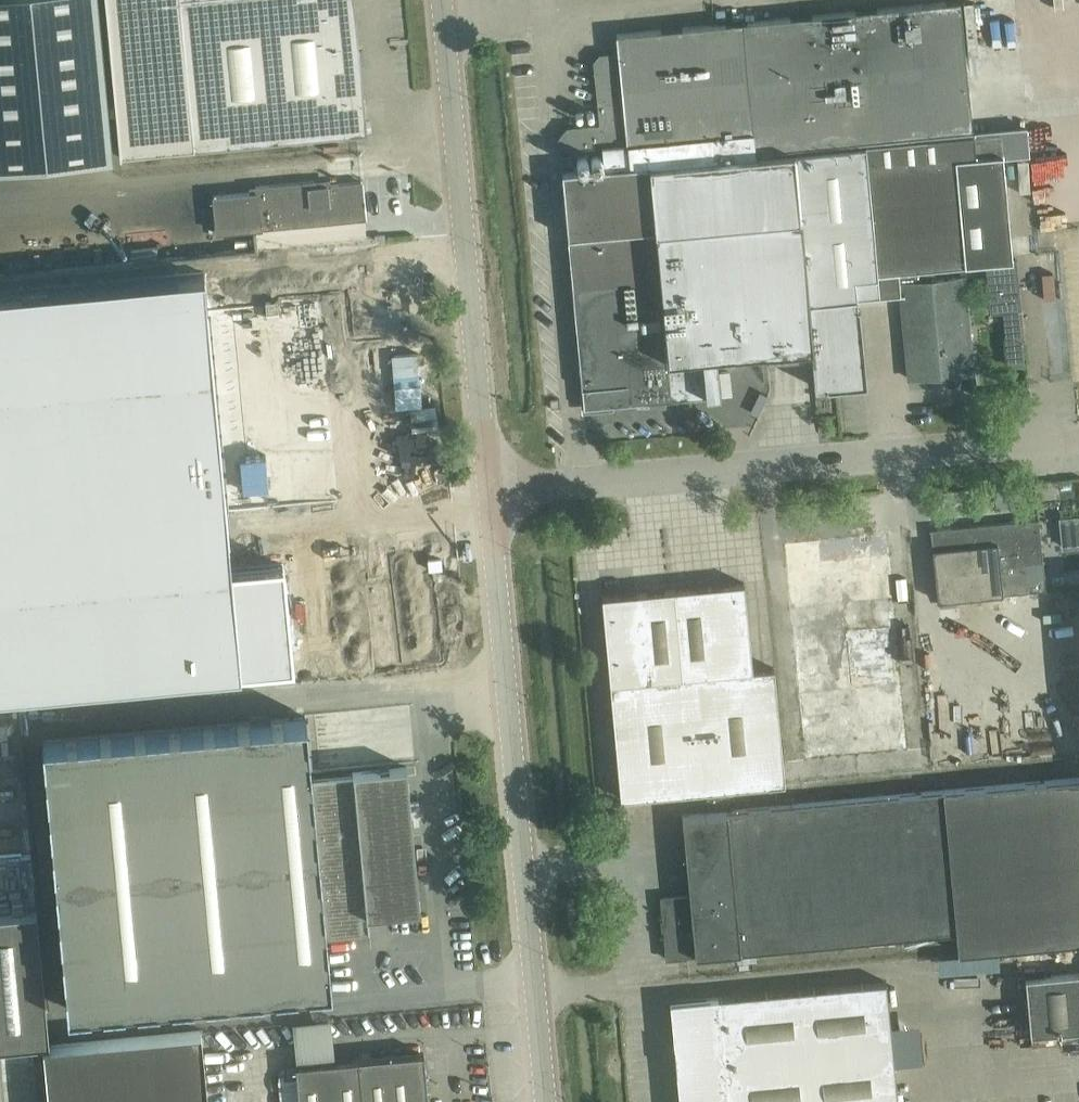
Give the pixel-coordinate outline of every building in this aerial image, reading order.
[(111,158),(96,0),(0,0),(0,169),(111,158)] [(120,154),(367,131),(354,0),(105,0),(120,154)] [(865,140),(973,130),(959,0),(950,0),(832,12),(617,33),(619,55),(602,57),(594,67),(599,122),(567,125),(559,136),(560,149),(752,131),(754,151),(865,140)] [(1027,127),(865,142),(865,144),(879,294),(900,292),(899,282),(936,279),(935,266),(990,261),(993,296),(1021,293),(1018,258),(1013,258),(1003,156),(1029,154),(1027,127)] [(865,144),(792,151),(809,325),(811,346),(814,386),(826,385),(827,387),(867,383),(860,305),(858,305),(857,296),(879,294),(865,144)] [(809,325),(792,151),(649,164),(649,163),(562,171),(584,408),(720,395),(717,355),(767,350),(811,346),(809,325)] [(365,218),(362,181),(326,185),(326,189),(315,189),(315,181),(256,186),(257,191),(213,195),(217,232),(365,218)] [(0,291),(0,692),(293,665),(283,564),(231,569),(204,272),(0,291)] [(900,292),(909,377),(973,371),(964,276),(936,279),(899,282),(900,292)] [(317,373),(296,375),(298,402),(318,400),(317,373)] [(1061,516),(1064,548),(1078,546),(1078,514),(1061,516)] [(1039,518),(931,528),(933,550),(938,601),(992,595),(1003,594),(1027,592),(1026,579),(1045,577),(1043,562),(1041,539),(1039,518)] [(774,667),(753,669),(744,582),(602,596),(621,798),(785,782),(774,667)] [(68,1009),(309,986),(330,984),(326,937),(361,933),(360,916),(421,910),(407,766),(353,771),(353,776),(311,780),(305,716),(43,741),(68,1009)] [(682,814),(689,894),(661,897),(666,958),(956,931),(958,952),(1078,941),(1078,777),(682,814)] [(49,1042),(37,910),(0,914),(0,1047),(49,1042)] [(1046,974),(1046,967),(1026,968),(1031,1032),(1078,1028),(1078,971),(1046,974)] [(886,981),(670,1001),(680,1101),(897,1101),(886,981)] [(43,1045),(49,1101),(208,1101),(201,1030),(43,1045)] [(278,1080),(280,1101),(428,1101),(424,1052),(295,1064),(297,1078),(278,1080)]
